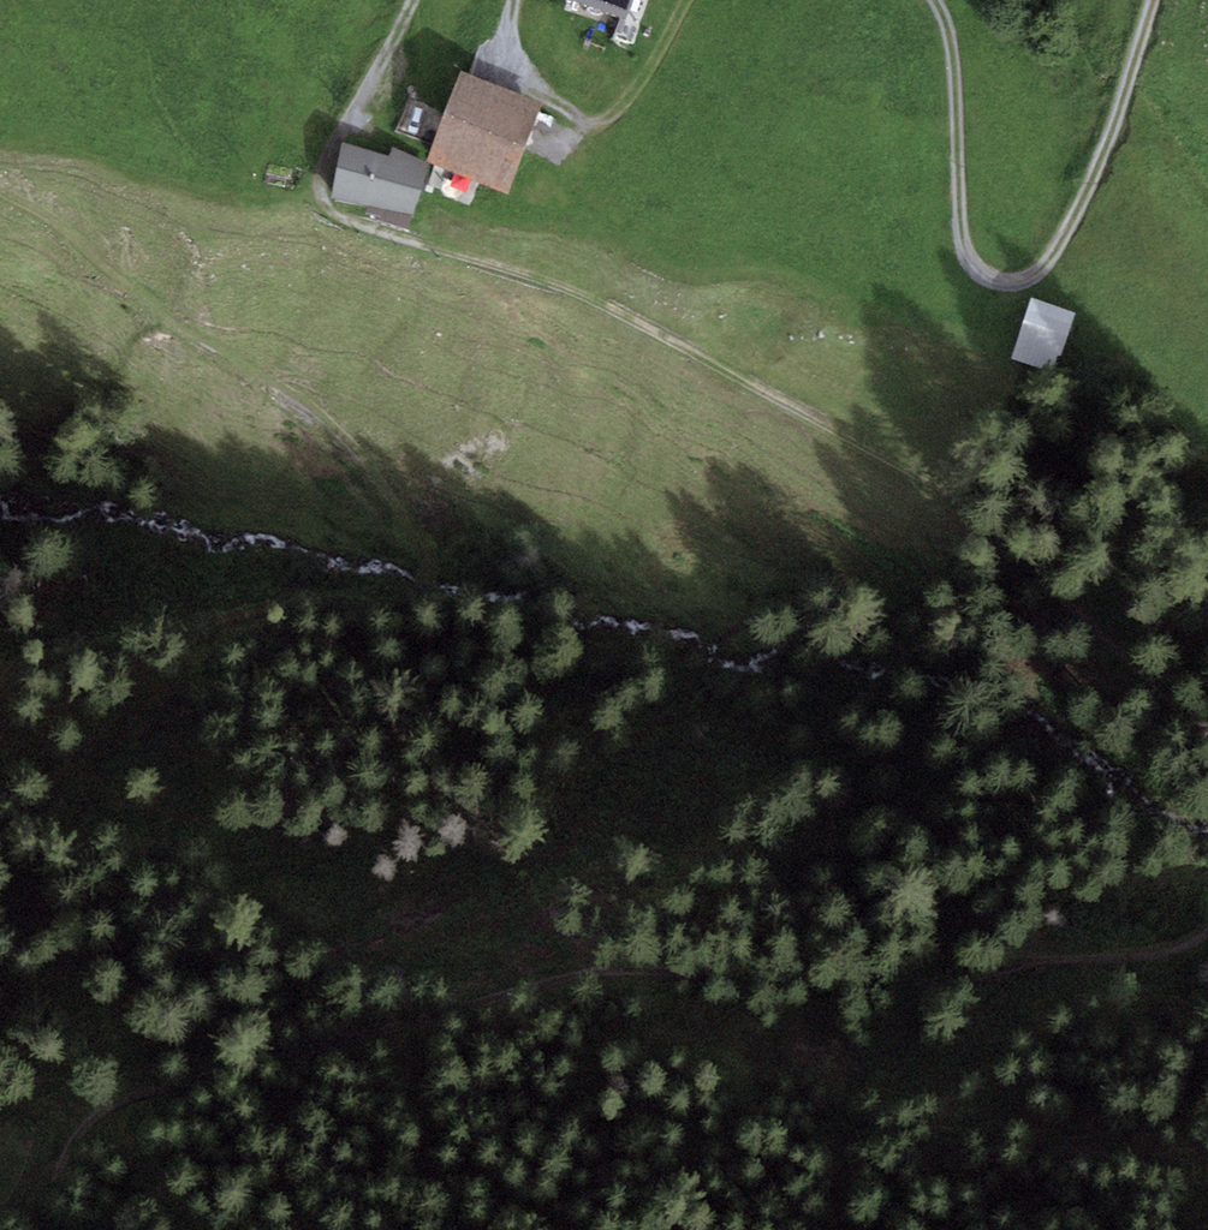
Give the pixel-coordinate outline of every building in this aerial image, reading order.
[(626,19),(632,0),(568,0),(626,19)] [(509,195),(541,101),(458,73),(427,160),(509,195)] [(332,199),(413,214),(429,164),(393,147),(389,156),(343,143),(332,199)] [(1068,313),(1033,303),(1017,357),(1052,367),(1068,313)]
